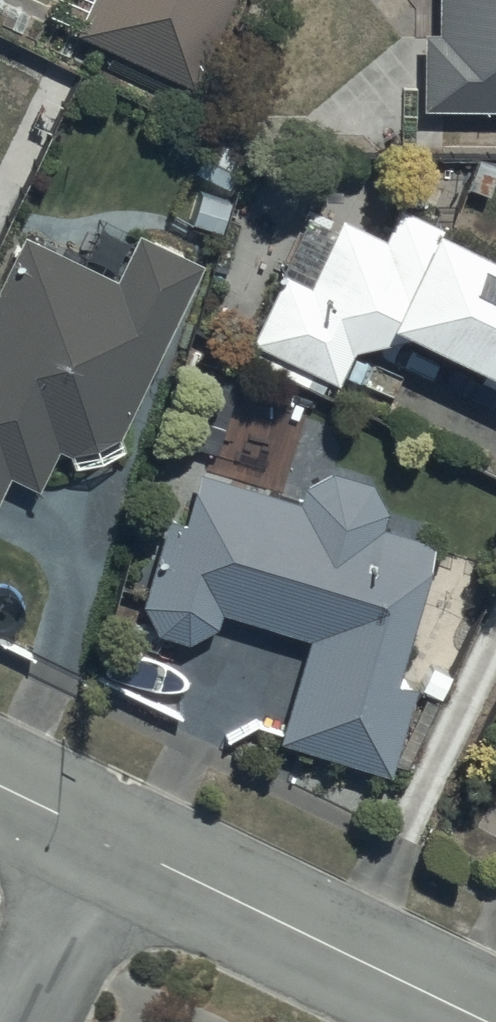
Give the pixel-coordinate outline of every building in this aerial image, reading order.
[(73,20),(189,74),(224,0),(82,0),(73,20)] [(435,21),(419,21),(418,96),(495,97),(495,0),(435,0),(435,21)] [(239,345),(318,384),(326,367),(334,370),(350,335),(408,307),(436,320),(429,334),(459,347),(465,334),(485,344),(474,367),(495,377),(495,228),(428,197),(424,206),(396,192),(381,224),(337,204),(305,272),(279,260),(239,345)] [(5,463),(35,477),(54,437),(66,441),(68,452),(121,436),(117,421),(199,250),(133,217),(110,264),(20,219),(0,259),(0,474),(5,463)] [(297,489),(192,457),(178,508),(165,503),(140,591),(155,620),(185,628),(214,612),(219,598),(306,625),(276,725),(384,761),(411,669),(387,661),(430,530),(379,514),(384,499),(368,471),(329,458),(301,473),(297,489)]
